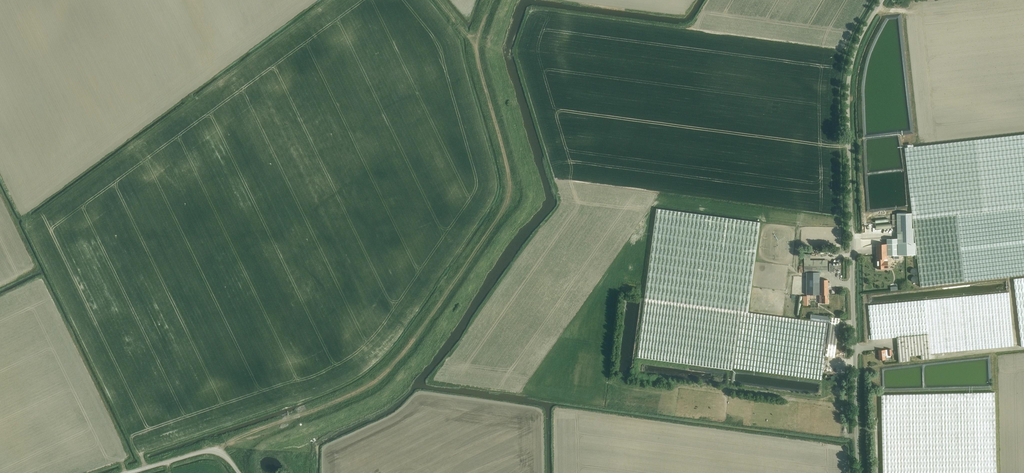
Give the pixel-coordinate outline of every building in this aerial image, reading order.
[(904,148),(912,213),(915,243),(916,255),(920,287),(965,282),(1023,275),(1023,134),(1004,137),(977,140),(976,139),(904,148)] [(810,314),(809,320),(748,312),(760,222),(655,208),(643,298),(644,299),(637,357),(732,370),(732,368),(821,380),(825,356),(835,357),(840,318),(810,314)] [(887,244),(876,244),(877,269),(887,268),(887,255),(916,255),(915,243),(914,243),(913,228),(912,228),(910,213),(897,214),(897,238),(887,239),(887,244)] [(829,263),(829,272),(840,272),(840,263),(829,263)] [(1020,347),(1023,346),(1023,277),(1013,278),(1020,347)] [(819,303),(828,303),(827,280),(806,281),(807,295),(821,295),(822,299),(819,299),(819,303)] [(966,351),(1013,346),(1009,292),(961,297),(868,305),(870,340),(896,338),(898,362),(908,361),(907,356),(920,355),(920,360),(930,359),(929,354),(966,351)] [(878,350),(879,360),(885,360),(885,356),(887,356),(892,355),(891,349),(886,349),(886,350),(878,350)] [(881,395),(881,399),(882,434),(883,472),(997,472),(995,392),(969,393),(881,395)]
